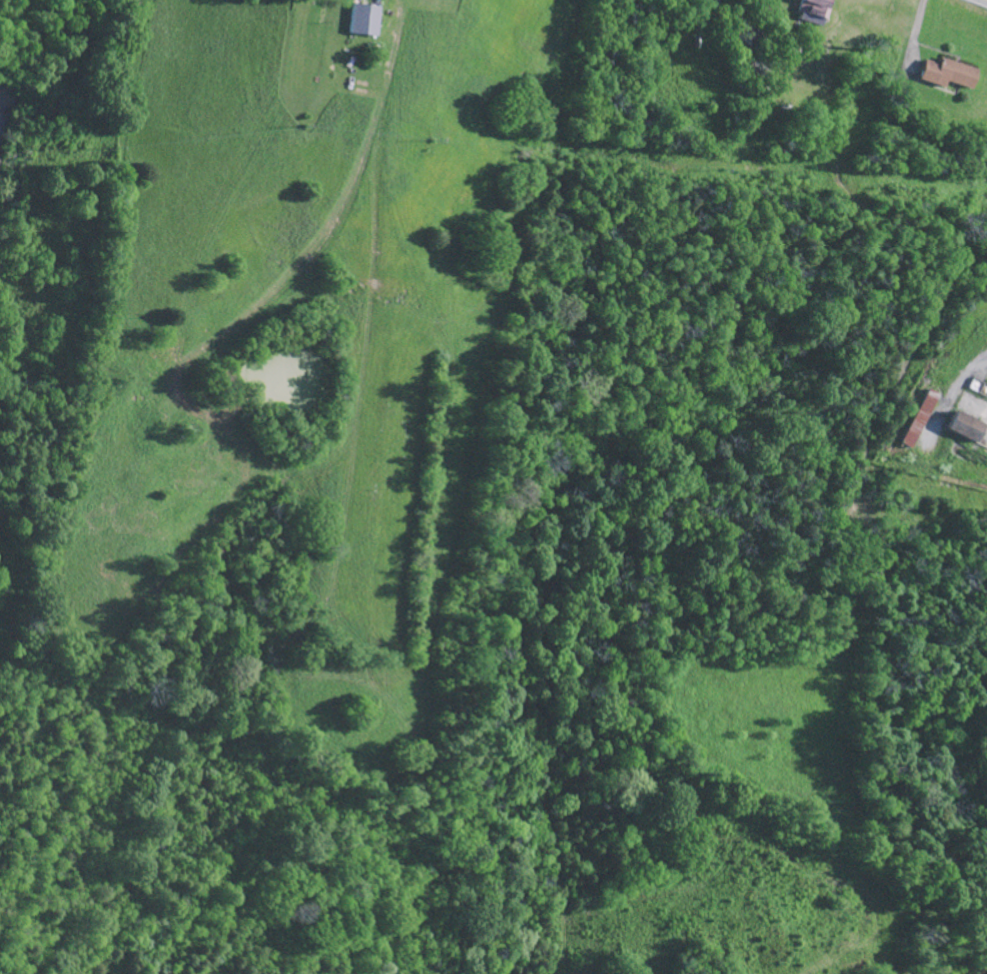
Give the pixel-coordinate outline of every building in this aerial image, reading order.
[(348,34),(374,38),(378,9),(352,5),(348,34)] [(940,89),(942,83),(968,90),(973,70),(936,59),(934,65),(921,61),(915,82),(940,89)] [(902,445),(913,450),(937,395),(926,390),(902,445)] [(945,431),(973,446),(983,426),(955,412),(945,431)]
